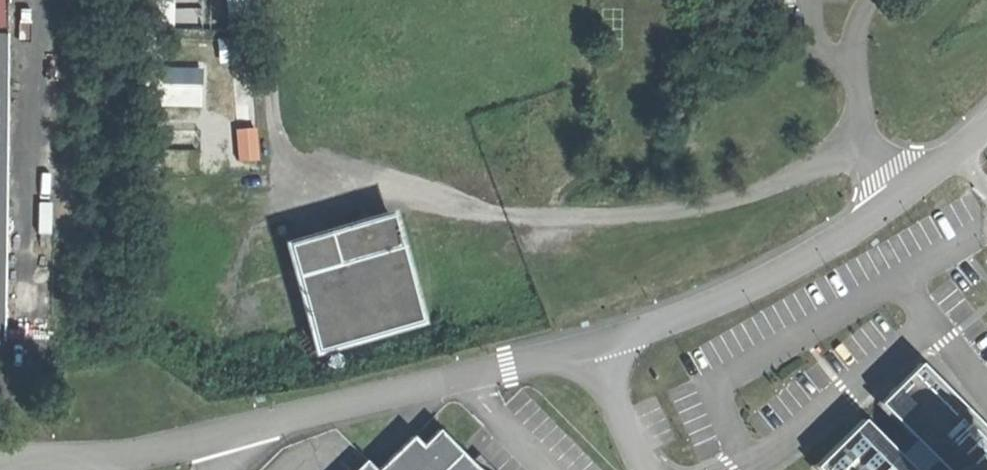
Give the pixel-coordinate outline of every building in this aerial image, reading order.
[(390,214),(278,247),(312,361),(424,328),(390,214)] [(923,363),(881,404),(944,469),(986,469),(986,428),(923,363)] [(819,469),(917,469),(865,420),(817,467),(819,469)] [(446,430),(428,449),(415,438),(380,469),(478,469),(446,430)]
